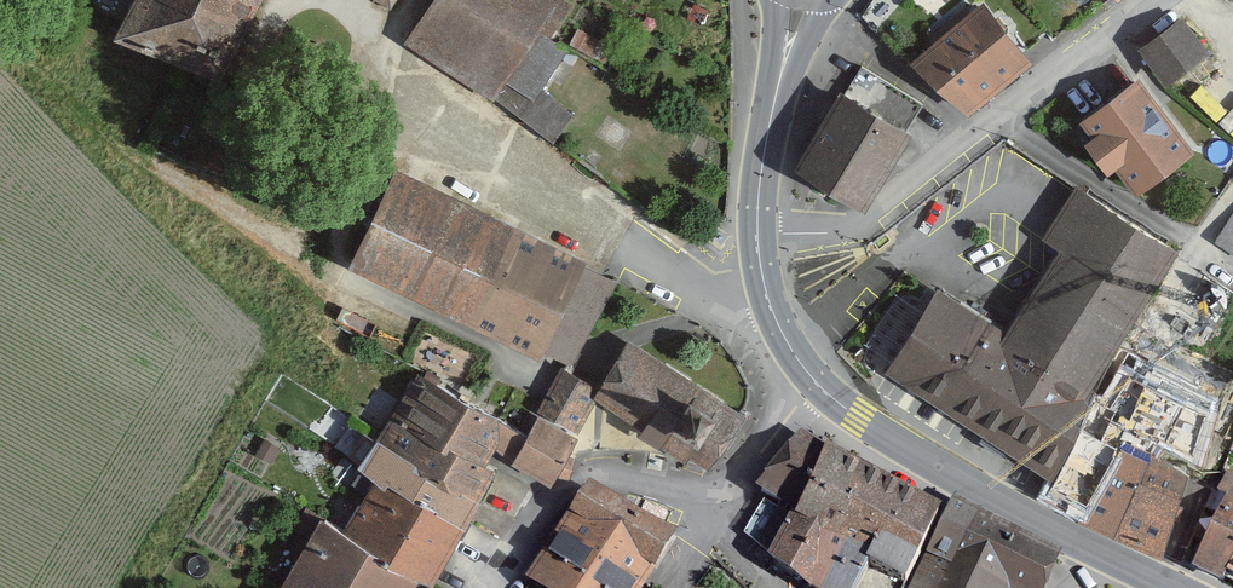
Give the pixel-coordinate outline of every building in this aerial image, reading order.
[(120,24),(223,74),(259,0),(132,0),(120,24)] [(565,158),(582,129),(561,93),(580,61),(561,50),(583,13),(562,0),(433,0),(405,40),(565,158)] [(1031,58),(984,2),(917,57),(964,113),(1031,58)] [(1180,15),(1136,47),(1166,88),(1210,56),(1180,15)] [(1191,153),(1138,80),(1082,120),(1135,193),(1191,153)] [(843,88),(796,169),(866,209),(913,129),(843,88)] [(545,361),(550,351),(570,361),(608,285),(576,269),(582,258),(399,167),(351,264),(545,361)] [(1082,199),(1045,259),(1058,266),(1007,348),(945,310),(896,390),(1232,582),(1232,484),(1211,474),(1232,438),(1232,414),(1142,359),(1203,259),(1082,199)] [(1220,247),(1232,254),(1232,225),(1220,247)] [(754,412),(635,342),(618,371),(595,410),(714,480),(754,412)] [(412,362),(365,433),(328,488),(359,508),(349,524),(330,511),(279,587),(430,587),(437,578),(478,516),(517,541),(570,466),(558,457),(590,406),(560,387),(527,437),(412,362)] [(941,513),(808,443),(767,521),(792,535),(764,587),(1055,587),(1074,551),(953,488),(941,513)] [(611,492),(543,587),(654,587),(684,544),(611,492)]
